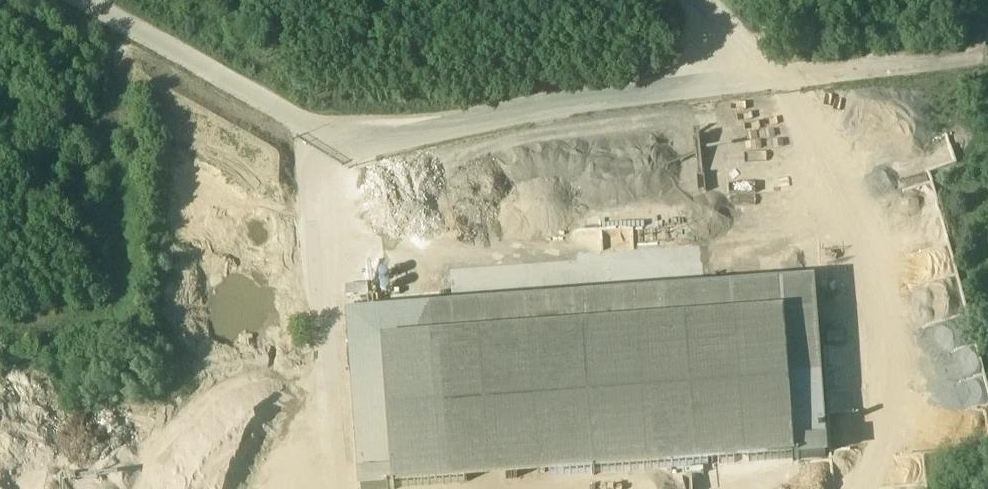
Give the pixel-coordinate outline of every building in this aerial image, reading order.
[(838,247),(823,248),(823,259),(839,257),(838,247)] [(514,306),(512,278),(497,279),(499,307),(348,318),(361,488),(413,488),(826,459),(813,284),(514,306)] [(349,297),(350,311),(367,310),(366,297),(349,297)]
